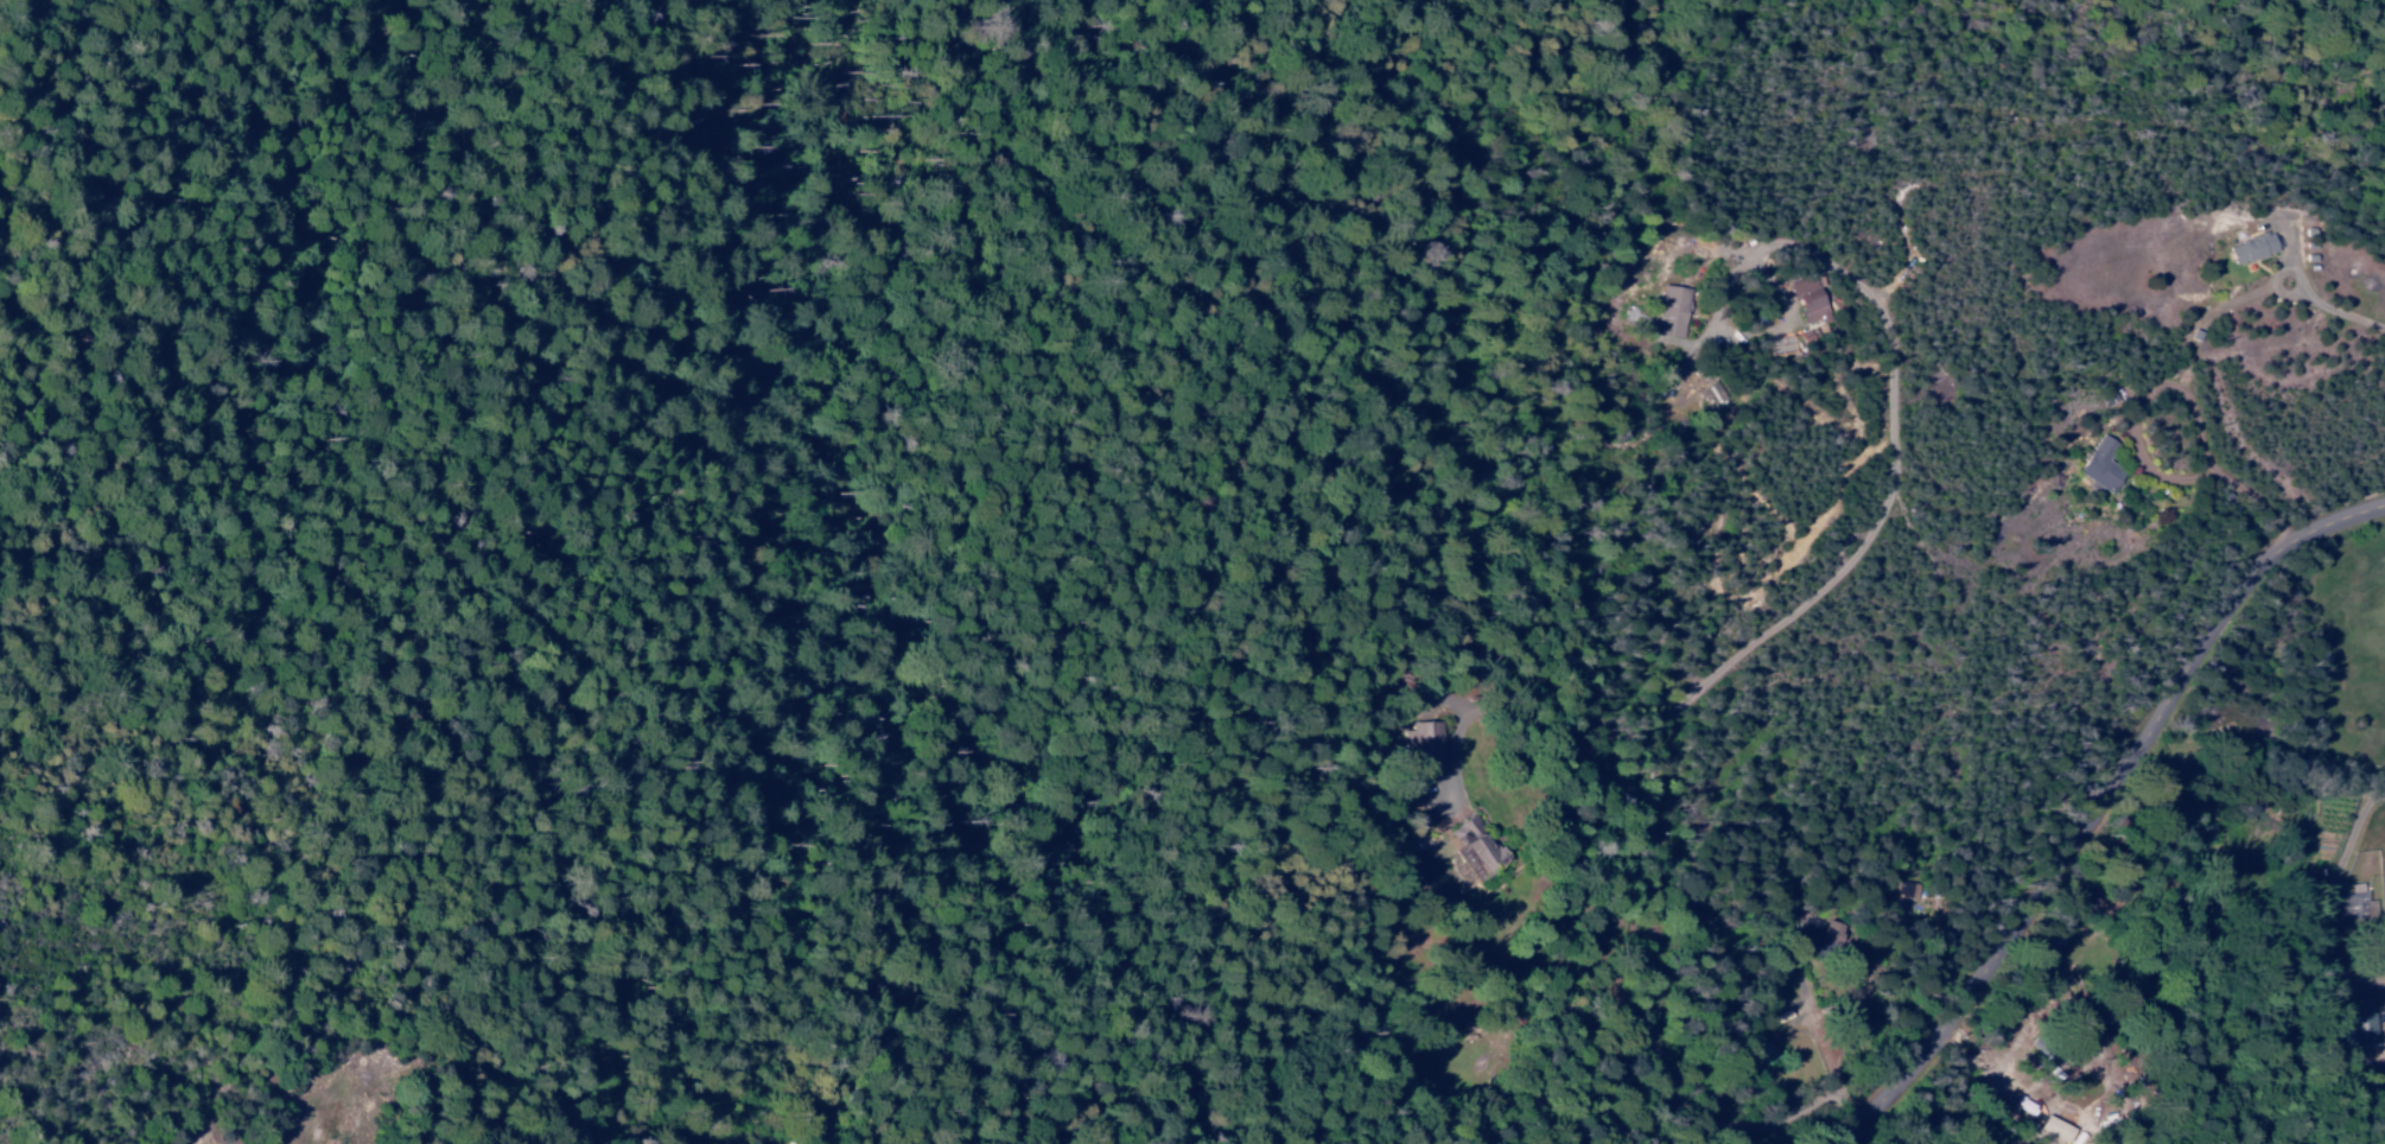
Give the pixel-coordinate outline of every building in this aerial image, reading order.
[(2233,266),(2277,252),(2270,231),(2226,245),(2233,266)] [(1828,317),(1812,275),(1789,283),(1805,326),(1828,317)] [(1657,335),(1683,338),(1689,288),(1662,285),(1657,335)] [(2123,471),(2106,461),(2116,444),(2101,434),(2077,472),(2110,492),(2123,471)] [(1443,773),(1442,721),(1412,722),(1413,773),(1443,773)] [(1499,846),(1492,850),(1472,814),(1449,828),(1479,878),(1508,861),(1499,846)] [(1920,885),(1895,879),(1888,910),(1902,913),(1905,897),(1917,899),(1920,885)] [(2378,919),(2377,900),(2367,901),(2366,883),(2352,884),(2353,894),(2346,894),(2347,920),(2378,919)] [(1805,916),(1794,947),(1829,959),(1840,927),(1805,916)] [(2367,1047),(2384,1044),(2384,1029),(2379,997),(2358,1000),(2367,1047)] [(2042,1130),(2072,1143),(2078,1129),(2048,1116),(2042,1130)]
